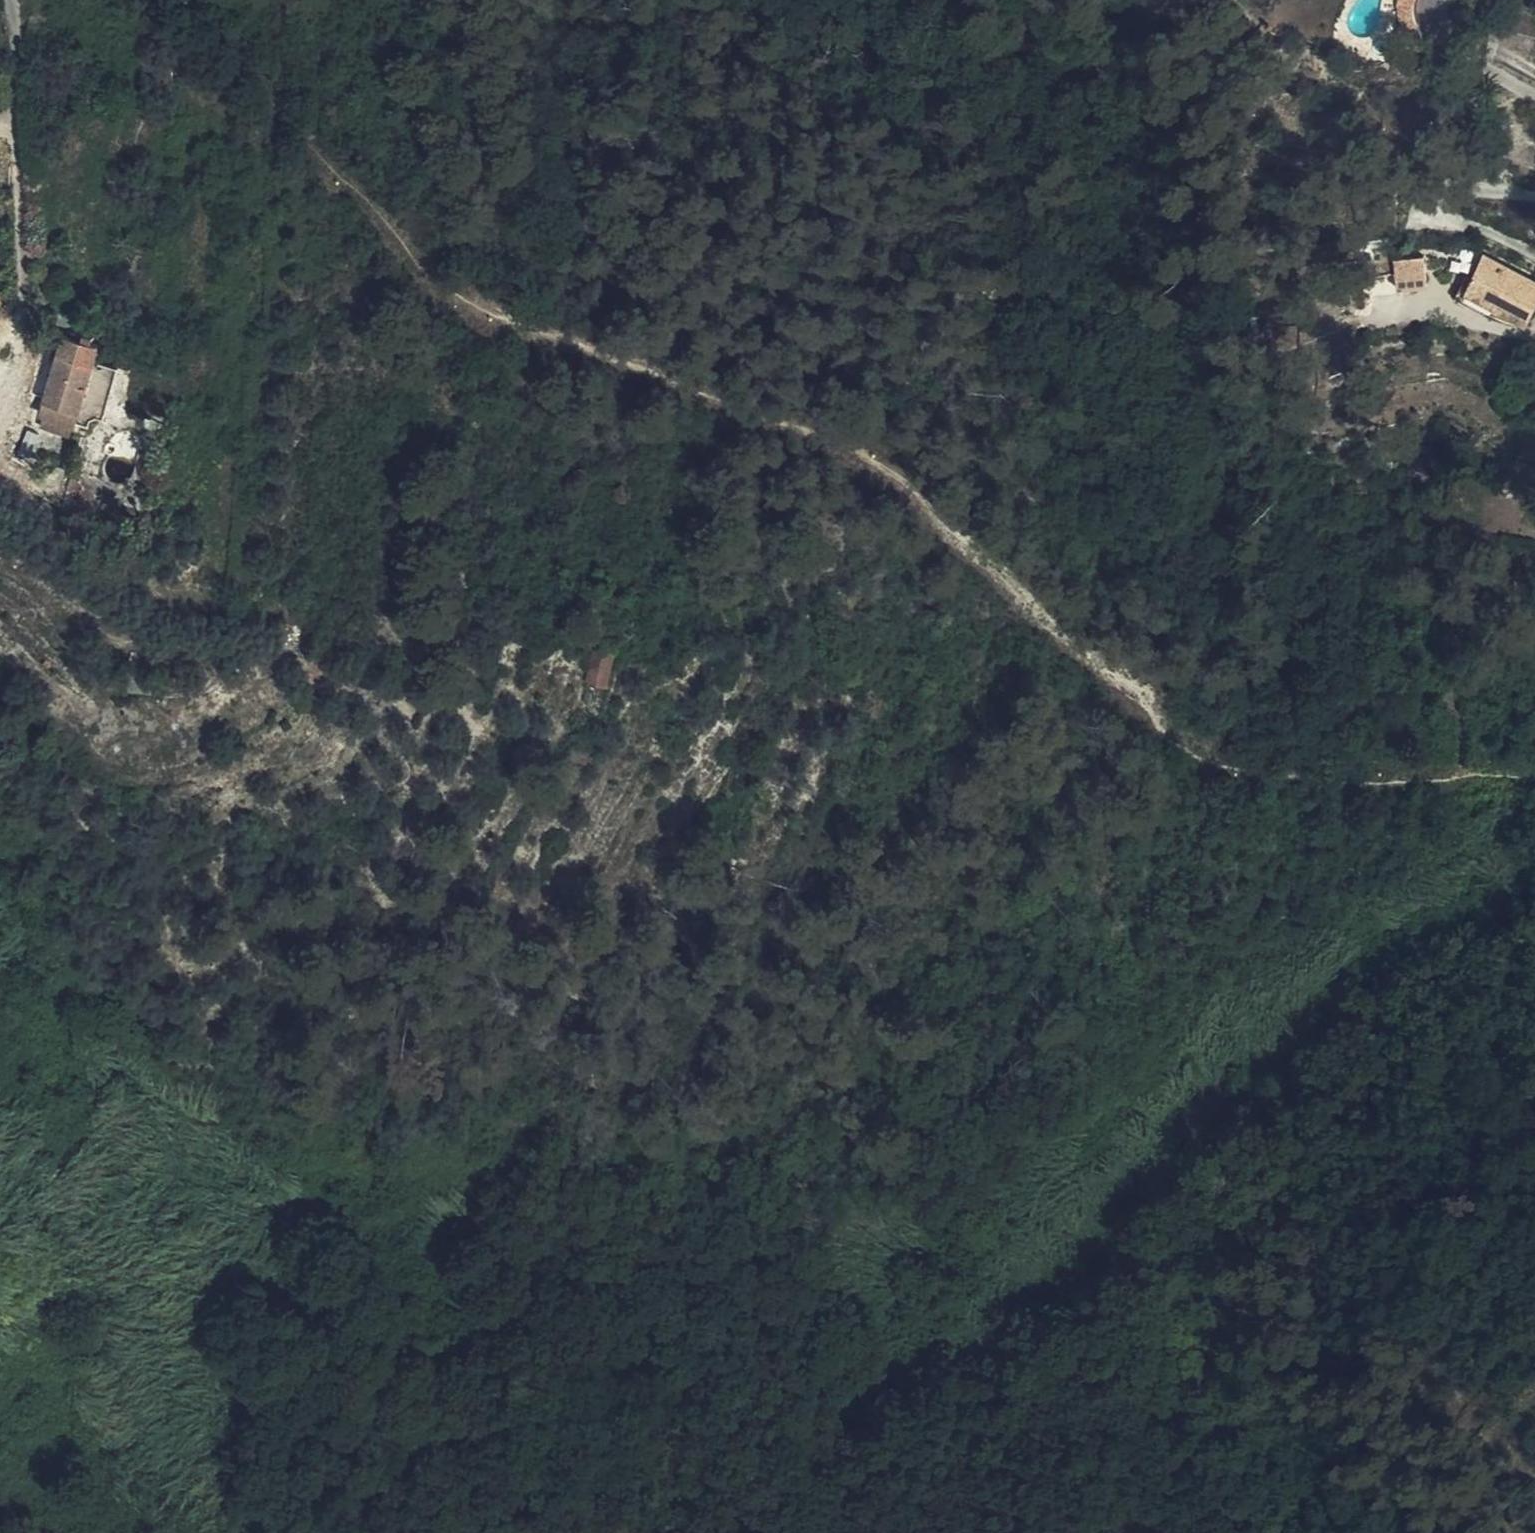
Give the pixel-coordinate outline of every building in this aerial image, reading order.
[(1534,309),(1534,280),(1485,255),(1465,293),(1527,325),(1534,309)] [(1428,286),(1426,257),(1396,259),(1399,288),(1428,286)] [(53,368),(44,400),(39,417),(75,427),(76,426),(81,428),(85,416),(91,414),(103,418),(116,370),(93,364),(98,344),(62,334),(53,368)] [(33,397),(44,400),(53,368),(42,365),(33,397)] [(605,688),(613,649),(612,649),(593,644),(584,684),(605,688)]
